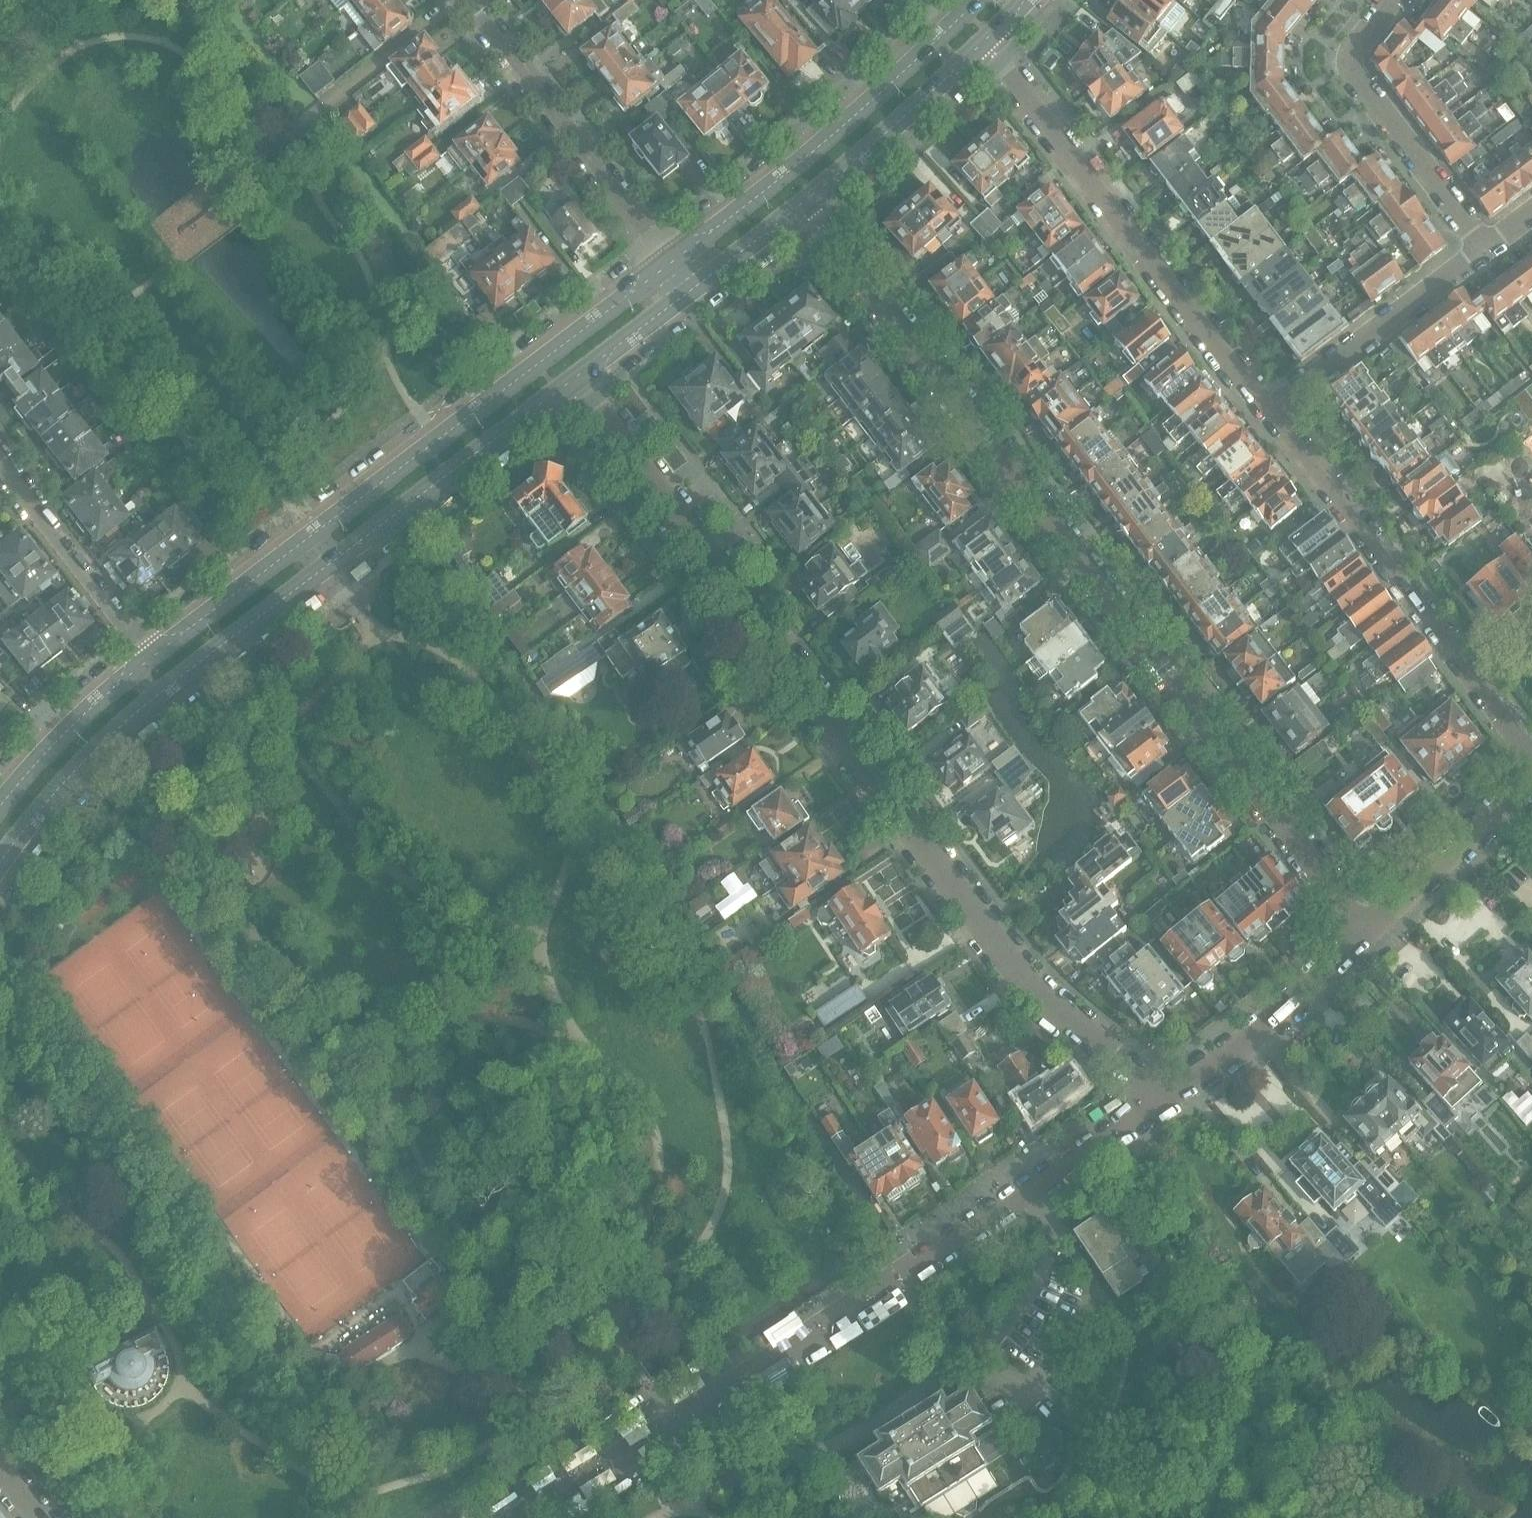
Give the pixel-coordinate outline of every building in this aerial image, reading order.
[(339,13),(349,6),(356,0),(329,0),(339,13)] [(349,6),(365,26),(395,4),(394,2),(394,0),(356,0),(349,6)] [(571,0),(542,0),(543,2),(542,7),(550,17),(571,0)] [(550,17),(557,27),(562,26),(568,34),(594,14),(598,19),(608,11),(600,0),(571,0),(550,17)] [(698,7),(707,18),(717,10),(715,7),(709,0),(692,0),(698,7)] [(779,0),(757,0),(760,4),(750,13),(746,9),(738,16),(764,47),(762,48),(779,68),(781,67),(791,78),(796,73),(798,75),(801,73),(799,70),(817,55),(774,5),(779,0)] [(862,15),(848,0),(809,0),(816,7),(808,14),(831,38),(840,29),(843,32),(842,33),(843,34),(855,22),(856,20),(859,16),(860,17),(862,15)] [(862,15),(867,9),(876,1),(876,0),(848,0),(862,15)] [(1125,1),(1167,36),(1186,14),(1174,4),(1169,0),(1125,0),(1125,1)] [(1307,12),(1293,0),(1277,0),(1274,4),(1272,2),(1263,14),(1271,21),(1278,14),(1292,26),(1296,21),(1299,21),(1307,12)] [(1317,0),(1293,0),(1307,12),(1317,0)] [(1471,11),(1458,0),(1438,0),(1431,8),(1466,38),(1472,31),(1461,23),(1468,14),(1471,11)] [(1497,2),(1494,0),(1458,0),(1471,11),(1480,0),(1491,9),(1497,2)] [(620,27),(640,11),(632,1),(612,16),(620,27)] [(1125,1),(1107,22),(1138,48),(1149,57),(1167,36),(1125,1)] [(395,4),(365,26),(357,32),(374,54),(382,48),(412,24),(410,23),(411,18),(406,10),(399,10),(395,4)] [(1460,46),(1466,38),(1431,8),(1418,25),(1413,31),(1421,38),(1426,32),(1442,45),(1449,37),(1460,46)] [(680,9),(675,13),(683,24),(688,20),(686,16),(680,9)] [(1278,14),(1271,21),(1263,14),(1254,24),(1253,39),(1284,40),(1289,34),(1289,30),(1292,26),(1278,14)] [(1404,23),(1388,43),(1405,57),(1419,41),(1436,55),(1445,48),(1442,45),(1426,32),(1421,38),(1413,31),(1404,23)] [(584,51),(581,53),(586,60),(584,63),(589,69),(593,68),(596,72),(599,69),(630,45),(617,28),(614,31),(612,28),(592,44),(591,43),(585,47),(586,49),(584,50),(584,51)] [(1531,38),(1531,31),(1529,28),(1514,42),(1521,49),(1531,38)] [(1098,34),(1071,67),(1090,92),(1124,67),(1128,64),(1140,55),(1119,37),(1112,31),(1102,39),(1098,34)] [(1283,60),(1284,40),(1253,39),(1253,49),(1235,49),(1235,51),(1224,51),(1224,58),(1283,60)] [(433,52),(435,48),(429,41),(425,42),(424,41),(387,70),(403,90),(407,86),(440,61),(439,60),(435,61),(433,58),(435,54),(433,52)] [(1191,42),(1185,49),(1194,56),(1200,49),(1191,42)] [(1401,63),(1405,57),(1388,43),(1372,62),(1383,76),(1401,63)] [(676,44),(669,49),(674,56),(681,51),(676,44)] [(599,69),(596,72),(603,81),(604,80),(611,89),(610,90),(645,63),(630,45),(599,69)] [(650,59),(659,52),(655,48),(647,55),(650,59)] [(1441,63),(1451,56),(1445,48),(1436,55),(1435,56),(1441,63)] [(1207,62),(1200,51),(1195,58),(1197,63),(1207,62)] [(1492,76),(1510,59),(1504,52),(1486,70),(1492,76)] [(750,67),(752,66),(744,55),(722,73),(747,104),(749,107),(755,108),(762,102),(762,97),(762,96),(769,91),(750,67)] [(1132,69),(1145,59),(1140,55),(1128,64),(1132,69)] [(1283,80),(1283,60),(1224,58),(1223,68),(1234,68),(1234,70),(1252,71),(1252,80),(1283,80)] [(681,66),(665,79),(650,59),(645,63),(610,90),(613,94),(611,97),(622,111),(632,103),(633,104),(638,100),(638,99),(647,92),(650,95),(654,92),(652,88),(659,83),(666,91),(687,74),(681,66)] [(1505,84),(1523,66),(1517,60),(1500,77),(1505,84)] [(445,61),(440,62),(440,61),(407,86),(416,96),(414,98),(422,108),(455,81),(455,80),(451,81),(448,78),(450,74),(449,73),(451,69),(445,61)] [(334,82),(319,62),(310,69),(325,89),(334,82)] [(1417,69),(1410,74),(1401,63),(1383,76),(1402,101),(1427,82),(1417,69)] [(1124,67),(1090,92),(1110,118),(1114,115),(1144,92),(1132,76),(1136,74),(1132,69),(1128,64),(1124,67)] [(315,98),(325,89),(310,69),(299,78),(315,98)] [(1172,72),(1168,78),(1177,86),(1183,81),(1172,72)] [(1183,81),(1177,86),(1185,96),(1190,92),(1203,82),(1195,72),(1183,81)] [(704,76),(695,83),(701,90),(726,121),(747,104),(722,73),(710,83),(704,76)] [(1414,117),(1463,81),(1458,74),(1434,91),(1427,82),(1402,101),(1414,117)] [(1288,87),(1283,80),(1252,80),(1252,94),(1260,104),(1268,98),(1274,106),(1290,94),(1287,90),(1288,87)] [(461,81),(456,82),(455,81),(422,108),(417,111),(425,121),(422,124),(429,134),(471,101),(465,93),(467,89),(461,81)] [(1445,107),(1469,89),(1463,81),(1414,117),(1427,134),(1451,115),(1445,107)] [(728,124),(726,121),(701,90),(679,107),(688,118),(689,117),(707,140),(714,134),(721,135),(728,130),(728,124)] [(665,107),(674,100),(668,92),(658,99),(665,107)] [(1298,100),(1295,100),(1290,94),(1274,106),(1268,98),(1260,104),(1269,117),(1272,116),(1280,126),(1304,108),(1298,100)] [(1131,125),(1126,129),(1128,132),(1127,133),(1139,149),(1137,153),(1143,161),(1147,160),(1148,161),(1149,162),(1185,134),(1174,119),(1186,111),(1175,97),(1166,104),(1146,119),(1144,116),(1142,117),(1143,119),(1139,122),(1137,120),(1131,125)] [(671,115),(665,107),(658,99),(646,109),(651,115),(644,121),(649,127),(632,140),(662,181),(689,160),(680,148),(679,149),(666,132),(668,132),(661,123),(671,115)] [(1506,104),(1497,110),(1507,124),(1516,118),(1506,104)] [(376,126),(368,117),(359,105),(349,113),(365,135),(376,126)] [(1438,149),(1487,112),(1482,105),(1458,124),(1451,115),(1427,134),(1438,149)] [(1265,163),(1316,124),(1304,108),(1280,126),(1287,136),(1273,147),(1274,148),(1261,158),(1265,163)] [(1246,118),(1245,116),(1242,112),(1232,120),(1236,126),(1246,118)] [(1468,137),(1492,119),(1487,112),(1438,149),(1451,166),(1461,158),(1468,153),(1474,148),(1476,147),(1468,137)] [(355,142),(365,135),(349,113),(338,121),(355,142)] [(1242,133),(1252,125),(1246,118),(1236,126),(1242,133)] [(494,122),(489,124),(488,122),(449,152),(465,172),(469,169),(470,169),(503,142),(499,143),(496,139),(498,135),(496,133),(499,129),(494,122)] [(1508,142),(1524,129),(1519,122),(1503,134),(1508,142)] [(1268,161),(1265,163),(1270,170),(1279,164),(1282,163),(1297,150),(1304,159),(1314,152),(1329,141),(1316,124),(1268,161)] [(984,133),(972,144),(1003,178),(1015,167),(1018,170),(1029,160),(999,126),(987,137),(984,133)] [(1303,185),(1352,148),(1341,132),(1329,141),(1314,152),(1321,162),(1308,171),(1309,172),(1299,180),(1303,185)] [(1498,149),(1508,142),(1503,134),(1493,142),(1498,149)] [(432,149),(431,148),(425,140),(405,155),(412,164),(432,149)] [(1189,160),(1197,154),(1185,140),(1151,166),(1153,167),(1150,171),(1155,178),(1161,177),(1169,188),(1195,167),(1189,160)] [(1220,147),(1217,143),(1215,141),(1203,149),(1208,156),(1220,147)] [(513,154),(515,150),(509,142),(504,143),(503,142),(470,169),(486,190),(520,163),(513,154)] [(966,156),(954,166),(964,177),(969,182),(973,187),(985,200),(984,201),(991,209),(1003,198),(996,190),(1006,181),(1003,178),(972,144),(962,153),(966,156)] [(1522,153),(1518,148),(1515,150),(1531,172),(1531,145),(1522,153)] [(1351,175),(1365,164),(1352,148),(1303,185),(1309,192),(1318,184),(1319,185),(1332,175),(1339,184),(1351,175)] [(1475,163),(1482,158),(1474,148),(1468,153),(1475,163)] [(419,173),(439,158),(432,149),(412,164),(405,170),(411,178),(418,173),(419,173)] [(1531,188),(1531,172),(1515,150),(1512,152),(1516,157),(1503,167),(1523,194),(1531,188)] [(1469,168),(1475,163),(1468,153),(1461,158),(1469,168)] [(1338,207),(1387,170),(1376,156),(1365,164),(1351,175),(1358,184),(1343,195),(1344,196),(1335,203),(1338,207)] [(1215,179),(1228,169),(1223,163),(1210,173),(1215,179)] [(1209,186),(1196,168),(1195,167),(1169,188),(1183,207),(1209,186)] [(1508,206),(1523,194),(1503,167),(1491,176),(1484,167),(1481,170),(1508,206)] [(1387,170),(1338,207),(1344,214),(1353,207),(1354,208),(1368,197),(1376,207),(1379,204),(1401,188),(1387,170)] [(1491,219),(1508,206),(1481,170),(1477,173),(1484,182),(1471,192),(1491,219)] [(519,178),(511,185),(522,200),(523,202),(531,196),(529,193),(538,187),(540,185),(529,171),(519,178)] [(1270,174),(1265,178),(1269,183),(1274,178),(1270,174)] [(1221,195),(1224,193),(1215,181),(1209,186),(1183,207),(1181,212),(1185,217),(1190,216),(1199,227),(1228,205),(1227,203),(1221,195)] [(1028,205),(1046,191),(1039,182),(1021,196),(1028,205)] [(511,185),(501,193),(512,208),(522,200),(511,185)] [(1233,198),(1242,191),(1238,185),(1229,192),(1233,198)] [(1371,234),(1415,201),(1404,186),(1401,188),(1379,204),(1385,213),(1366,228),(1371,234)] [(916,195),(905,205),(936,239),(947,229),(950,233),(961,223),(949,209),(944,204),(939,199),(930,188),(919,198),(916,195)] [(1001,226),(999,227),(1004,234),(1015,225),(1017,227),(1020,225),(1026,221),(1035,233),(1067,210),(1065,207),(1066,205),(1061,198),(1058,198),(1051,188),(1046,191),(1033,201),(1029,204),(1028,205),(1013,215),(1005,221),(1001,226)] [(482,207),(473,197),(450,214),(458,225),(459,224),(482,207)] [(575,251),(598,235),(572,199),(562,207),(560,205),(555,208),(552,203),(544,209),(575,251)] [(1228,205),(1199,227),(1212,245),(1214,244),(1215,246),(1241,225),(1257,213),(1249,202),(1241,208),(1235,199),(1228,205)] [(1425,220),(1428,218),(1415,201),(1371,234),(1377,242),(1396,227),(1403,236),(1425,220)] [(1260,210),(1265,217),(1276,209),(1271,202),(1260,210)] [(897,217),(886,228),(917,263),(927,254),(923,250),(936,239),(905,205),(894,214),(897,217)] [(992,234),(1001,226),(987,210),(978,218),(992,234)] [(1075,217),(1070,210),(1067,210),(1035,233),(1044,245),(1037,251),(1040,254),(1032,261),(1035,265),(1082,229),(1074,220),(1075,217)] [(1241,225),(1215,246),(1220,252),(1221,259),(1227,261),(1229,263),(1227,264),(1228,265),(1272,232),(1257,213),(1241,225)] [(468,232),(476,225),(469,217),(461,223),(468,232)] [(546,271),(555,264),(519,218),(512,223),(521,235),(511,243),(508,240),(506,242),(535,280),(536,279),(539,279),(546,274),(546,271)] [(984,243),(990,237),(992,234),(978,218),(969,226),(984,243)] [(1420,266),(1446,247),(1425,220),(1403,236),(1400,240),(1420,266)] [(1299,230),(1305,237),(1315,228),(1310,222),(1299,230)] [(458,225),(449,232),(453,237),(460,246),(470,238),(459,224),(458,225)] [(1315,228),(1305,237),(1319,256),(1325,251),(1330,247),(1315,228)] [(1088,234),(1086,232),(1085,231),(1053,257),(1059,265),(1068,277),(1101,251),(1094,243),(1095,240),(1090,234),(1088,234)] [(1184,231),(1175,237),(1179,243),(1180,245),(1189,238),(1188,236),(1184,231)] [(446,243),(453,237),(449,232),(442,237),(446,243)] [(1242,284),(1286,251),(1272,232),(1228,265),(1242,284)] [(503,237),(483,252),(489,259),(516,294),(535,280),(506,242),(503,237)] [(991,250),(996,245),(990,237),(984,243),(991,250)] [(1367,247),(1366,248),(1358,238),(1345,248),(1352,257),(1351,258),(1362,272),(1354,279),(1372,303),(1405,278),(1386,254),(1377,260),(1367,247)] [(1108,261),(1101,252),(1101,251),(1068,277),(1084,299),(1094,290),(1093,289),(1114,272),(1113,272),(1115,270),(1114,269),(1115,266),(1110,261),(1108,261)] [(1259,303),(1301,270),(1286,251),(1242,284),(1257,304),(1259,303)] [(460,263),(495,310),(504,303),(507,304),(514,299),(514,295),(516,294),(489,259),(483,252),(471,260),(469,257),(460,263)] [(959,265),(951,256),(950,255),(924,274),(932,285),(959,265)] [(970,269),(978,263),(972,255),(959,265),(932,285),(940,296),(939,299),(943,304),(947,304),(948,306),(980,281),(970,269)] [(1509,274),(1527,298),(1531,305),(1531,270),(1526,262),(1509,274)] [(1344,267),(1336,273),(1341,280),(1349,274),(1344,267)] [(1273,322),(1316,289),(1301,270),(1259,303),(1260,304),(1261,311),(1268,315),(1271,319),(1273,322)] [(1518,305),(1527,298),(1509,274),(1492,287),(1519,324),(1527,318),(1518,305)] [(1031,285),(1036,281),(1031,275),(1017,285),(1021,291),(1030,284),(1031,285)] [(1094,290),(1084,299),(1085,300),(1097,316),(1096,316),(1104,327),(1107,325),(1114,334),(1122,328),(1115,319),(1136,303),(1139,300),(1135,295),(1137,294),(1132,288),(1130,288),(1124,280),(1123,279),(1120,276),(1097,294),(1094,290)] [(963,326),(995,302),(980,281),(948,306),(949,307),(948,311),(953,317),(957,317),(963,326)] [(1046,293),(1052,289),(1046,281),(1040,286),(1046,293)] [(820,303),(819,304),(806,287),(791,299),(793,302),(785,308),(797,324),(796,325),(800,329),(802,329),(813,344),(825,335),(820,328),(834,317),(823,304),(821,305),(820,303)] [(1052,289),(1046,293),(1049,297),(1050,299),(1058,293),(1053,287),(1052,289)] [(1513,328),(1519,324),(1492,287),(1477,298),(1503,331),(1511,325),(1513,328)] [(1288,341),(1331,309),(1316,289),(1273,322),(1275,324),(1280,331),(1282,337),(1288,341)] [(1492,328),(1472,302),(1464,291),(1448,303),(1476,340),(1492,328)] [(1037,306),(1042,313),(1054,305),(1049,298),(1037,306)] [(995,302),(963,326),(972,338),(971,340),(969,343),(975,351),(979,352),(981,350),(983,352),(1013,329),(1011,326),(1019,320),(1019,315),(1015,311),(1009,310),(1000,299),(995,302)] [(1369,300),(1359,308),(1364,314),(1373,306),(1369,300)] [(1469,346),(1476,340),(1448,303),(1432,315),(1450,340),(1456,348),(1465,341),(1469,346)] [(26,318),(33,313),(26,305),(20,310),(26,318)] [(772,318),(765,324),(777,340),(776,341),(780,346),(781,345),(790,357),(792,359),(793,360),(797,365),(800,369),(806,365),(806,358),(802,353),(813,344),(802,329),(800,329),(796,325),(797,324),(785,308),(784,308),(782,306),(770,315),(772,318)] [(1053,308),(1044,315),(1054,327),(1061,336),(1070,328),(1063,318),(1062,319),(1053,308)] [(1352,323),(1364,314),(1359,308),(1347,316),(1352,323)] [(1346,329),(1346,328),(1331,309),(1288,341),(1287,343),(1302,363),(1346,329)] [(1457,348),(1456,348),(1450,340),(1432,315),(1416,327),(1444,364),(1450,360),(1447,355),(1457,348)] [(1122,328),(1114,334),(1120,342),(1116,345),(1136,368),(1136,369),(1139,367),(1144,374),(1160,361),(1177,347),(1171,339),(1152,316),(1149,318),(1130,334),(1125,327),(1124,326),(1122,328)] [(18,344),(9,332),(15,327),(8,319),(2,323),(0,325),(0,358),(18,344)] [(1271,319),(1258,328),(1261,332),(1262,333),(1275,324),(1273,322),(1271,319)] [(741,342),(740,342),(756,363),(760,364),(761,366),(751,374),(755,378),(767,394),(777,387),(778,386),(774,381),(782,375),(779,371),(793,360),(792,359),(790,357),(781,345),(780,346),(776,341),(777,340),(765,324),(764,324),(762,321),(746,333),(748,336),(741,342)] [(1436,370),(1444,364),(1416,327),(1400,339),(1418,363),(1418,364),(1427,357),(1436,370)] [(997,371),(1028,347),(1013,329),(983,352),(990,361),(989,364),(993,369),(995,368),(997,371)] [(853,344),(849,339),(846,335),(821,354),(828,363),(853,344)] [(1028,347),(997,371),(1004,379),(1002,381),(1007,388),(1009,387),(1011,389),(1041,365),(1040,363),(1049,356),(1035,338),(1026,345),(1028,347)] [(51,352),(60,346),(55,339),(46,345),(51,352)] [(1400,339),(1391,346),(1409,370),(1418,363),(1400,339)] [(0,358),(0,380),(1,379),(3,382),(6,386),(10,390),(19,383),(16,379),(34,365),(41,359),(41,358),(35,351),(34,349),(27,355),(18,344),(0,358)] [(865,360),(854,345),(853,344),(828,363),(825,365),(828,369),(819,375),(839,400),(879,369),(869,356),(868,356),(868,357),(865,360)] [(1183,355),(1177,347),(1160,361),(1165,367),(1141,386),(1147,396),(1156,404),(1163,412),(1169,407),(1203,380),(1195,371),(1195,370),(1194,369),(1195,368),(1184,354),(1183,355)] [(66,352),(56,360),(61,367),(71,359),(66,352)] [(743,373),(733,381),(717,361),(710,366),(708,363),(694,374),(725,415),(746,400),(748,402),(759,394),(743,373)] [(1074,374),(1084,367),(1080,362),(1071,370),(1074,374)] [(806,365),(800,369),(809,380),(815,376),(806,365)] [(1054,374),(1051,377),(1041,365),(1011,389),(1020,400),(1021,399),(1027,406),(1059,380),(1054,374)] [(1128,371),(1116,380),(1124,390),(1129,386),(1144,374),(1139,367),(1136,369),(1130,373),(1128,371)] [(1369,376),(1363,368),(1362,368),(1328,394),(1328,395),(1330,394),(1332,397),(1331,398),(1335,403),(1335,410),(1342,412),(1342,413),(1374,389),(1365,378),(1369,376)] [(888,383),(889,383),(879,369),(839,400),(854,419),(890,391),(885,385),(887,382),(888,383)] [(725,415),(694,374),(692,372),(684,379),(687,383),(674,393),(693,417),(690,419),(689,418),(686,421),(698,436),(725,415)] [(20,420),(56,393),(40,373),(22,387),(19,383),(10,390),(18,401),(14,404),(16,407),(14,409),(12,409),(12,410),(14,410),(21,419),(20,420)] [(1067,386),(1072,382),(1066,373),(1061,376),(1062,378),(1059,380),(1027,406),(1033,413),(1029,416),(1036,424),(1038,422),(1041,425),(1076,398),(1067,386)] [(1407,382),(1407,383),(1407,384),(1407,385),(1408,386),(1408,387),(1409,388),(1409,389),(1410,389),(1411,390),(1418,384),(1412,376),(1412,377),(1411,377),(1410,377),(1410,378),(1409,378),(1409,379),(1408,379),(1408,380),(1408,381),(1407,382)] [(1515,392),(1525,385),(1519,378),(1510,385),(1515,392)] [(1170,437),(1218,398),(1204,379),(1203,380),(1169,407),(1177,416),(1163,428),(1170,437)] [(1432,384),(1424,390),(1440,411),(1448,405),(1432,384)] [(1500,404),(1515,392),(1510,385),(1494,397),(1500,404)] [(1383,395),(1380,397),(1374,389),(1342,413),(1343,414),(1344,421),(1351,425),(1354,428),(1355,427),(1358,430),(1356,431),(1357,432),(1391,406),(1383,395)] [(898,396),(895,399),(890,391),(854,419),(868,437),(907,406),(899,395),(898,395),(898,396)] [(72,413),(57,394),(56,393),(20,420),(21,422),(22,421),(28,429),(27,431),(29,431),(30,430),(32,428),(34,431),(39,428),(41,431),(45,428),(48,432),(72,413)] [(1118,403),(1125,397),(1122,393),(1114,399),(1118,403)] [(1514,402),(1522,413),(1531,405),(1531,403),(1525,394),(1514,402)] [(1484,417),(1500,404),(1494,397),(1478,410),(1484,417)] [(1090,416),(1076,398),(1041,425),(1046,432),(1044,434),(1051,443),(1053,442),(1055,444),(1090,416)] [(1219,399),(1219,398),(1218,398),(1170,437),(1162,444),(1169,452),(1178,446),(1179,447),(1193,436),(1198,442),(1231,416),(1229,414),(1230,413),(1224,405),(1223,406),(1218,400),(1219,399)] [(77,409),(84,403),(81,399),(74,405),(77,409)] [(84,417),(91,412),(84,403),(77,409),(84,417)] [(918,422),(919,421),(907,406),(868,437),(879,452),(882,456),(899,443),(901,444),(906,440),(905,438),(918,428),(914,423),(917,421),(918,422)] [(1399,415),(1395,411),(1391,406),(1357,432),(1357,433),(1359,432),(1362,435),(1360,437),(1363,441),(1364,447),(1370,449),(1371,451),(1402,427),(1395,418),(1399,415)] [(1096,425),(1106,417),(1100,409),(1092,415),(1090,416),(1055,444),(1060,451),(1059,454),(1066,462),(1068,462),(1070,463),(1105,437),(1096,425)] [(1467,418),(1462,422),(1468,429),(1473,425),(1484,417),(1478,410),(1467,418)] [(53,461),(88,434),(72,413),(48,432),(50,434),(46,437),(49,440),(45,443),(47,447),(44,449),(43,448),(43,450),(44,450),(52,460),(51,460),(53,462),(53,461)] [(772,414),(762,422),(766,427),(776,420),(772,414)] [(1204,449),(1188,462),(1196,471),(1244,432),(1242,430),(1239,426),(1240,425),(1234,416),(1232,418),(1231,416),(1198,442),(1199,442),(1204,449)] [(1432,432),(1447,421),(1443,416),(1429,427),(1432,432)] [(932,441),(933,440),(922,425),(921,426),(922,427),(919,429),(918,428),(905,438),(906,440),(901,444),(899,443),(882,456),(883,458),(884,457),(898,475),(898,476),(914,464),(917,465),(922,461),(923,457),(934,449),(929,442),(931,440),(932,441)] [(1153,432),(1147,425),(1137,433),(1143,440),(1153,432)] [(724,436),(717,441),(724,452),(744,436),(737,426),(735,428),(724,436)] [(1413,437),(1411,439),(1402,427),(1371,451),(1372,452),(1373,459),(1380,461),(1383,465),(1384,464),(1386,467),(1386,468),(1386,469),(1419,444),(1413,437)] [(756,463),(774,449),(759,429),(749,437),(747,434),(744,436),(724,452),(727,455),(723,458),(728,465),(725,467),(735,480),(757,464),(756,463)] [(821,431),(815,436),(820,442),(826,438),(821,431)] [(1249,439),(1244,432),(1196,471),(1202,479),(1218,466),(1225,475),(1257,449),(1256,447),(1257,446),(1251,438),(1249,439)] [(1105,437),(1070,463),(1071,465),(1078,473),(1076,476),(1083,484),(1103,470),(1125,453),(1118,443),(1110,433),(1105,437)] [(88,434),(53,461),(61,471),(60,473),(62,474),(63,472),(65,470),(68,473),(72,470),(77,477),(76,477),(82,485),(106,466),(108,465),(104,460),(106,458),(88,434)] [(828,439),(821,444),(827,451),(834,446),(828,439)] [(1427,455),(1420,446),(1419,444),(1386,469),(1388,469),(1391,473),(1389,474),(1392,477),(1393,484),(1399,487),(1400,488),(1401,487),(1402,488),(1432,465),(1425,457),(1427,455)] [(757,464),(735,480),(745,493),(748,490),(755,499),(775,483),(781,491),(808,470),(811,468),(803,457),(798,460),(789,468),(774,449),(756,463),(757,464)] [(1259,450),(1258,449),(1257,449),(1225,475),(1232,483),(1218,494),(1225,503),(1271,465),(1265,458),(1267,457),(1260,449),(1259,450)] [(1101,503),(1140,473),(1125,453),(1083,484),(1088,491),(1091,490),(1101,503)] [(1402,488),(1398,492),(1406,502),(1410,499),(1411,501),(1414,498),(1419,505),(1416,507),(1417,509),(1448,486),(1447,486),(1450,484),(1455,479),(1462,474),(1446,454),(1440,459),(1434,464),(1432,465),(1425,470),(1402,488)] [(843,456),(835,463),(842,472),(850,466),(843,456)] [(108,465),(106,466),(112,473),(118,468),(114,462),(113,461),(108,465)] [(1189,476),(1196,471),(1188,462),(1182,467),(1189,476)] [(950,465),(946,468),(942,463),(913,485),(923,498),(926,496),(933,505),(963,482),(960,478),(960,475),(956,469),(953,468),(950,465)] [(1271,465),(1225,503),(1232,512),(1245,501),(1252,509),(1253,511),(1286,484),(1285,483),(1287,481),(1285,479),(1278,470),(1277,469),(1275,471),(1271,466),(1271,465)] [(73,479),(65,486),(71,493),(69,495),(74,502),(70,505),(72,508),(68,512),(75,521),(74,522),(76,524),(76,523),(77,524),(110,498),(109,496),(102,488),(105,486),(109,480),(107,477),(113,473),(112,473),(106,466),(82,485),(76,477),(73,480),(73,479)] [(819,477),(813,470),(811,468),(781,491),(787,500),(768,514),(775,523),(773,524),(772,523),(771,525),(780,537),(798,523),(799,523),(821,507),(813,496),(816,494),(809,485),(819,477)] [(895,478),(884,486),(889,493),(893,490),(900,484),(910,476),(906,470),(898,476),(898,475),(895,478)] [(563,475),(538,471),(536,483),(513,500),(517,505),(512,509),(519,519),(525,515),(538,533),(533,537),(533,539),(540,550),(542,550),(548,546),(549,548),(586,520),(585,518),(588,515),(578,503),(575,505),(561,487),(563,475)] [(1196,484),(1202,479),(1196,471),(1189,476),(1196,484)] [(1114,523),(1154,492),(1140,473),(1101,503),(1102,504),(1099,507),(1105,515),(1107,513),(1114,523)] [(964,483),(963,483),(963,482),(933,505),(941,515),(937,518),(947,530),(977,507),(971,499),(974,496),(972,493),(971,490),(967,485),(964,483)] [(1159,498),(1169,490),(1164,484),(1154,492),(1114,523),(1120,529),(1117,531),(1124,539),(1127,539),(1130,542),(1164,515),(1155,504),(1160,500),(1159,498)] [(1286,484),(1253,511),(1271,531),(1298,509),(1298,508),(1302,505),(1296,497),(1294,493),(1296,492),(1292,488),(1290,485),(1288,486),(1286,484)] [(1417,509),(1415,514),(1419,519),(1425,520),(1427,521),(1430,519),(1434,525),(1431,527),(1433,529),(1463,505),(1465,504),(1450,484),(1447,486),(1448,486),(1417,509)] [(1215,496),(1208,502),(1213,509),(1215,511),(1222,505),(1215,496)] [(131,502),(122,509),(127,516),(137,509),(144,504),(140,499),(138,497),(131,502)] [(110,498),(77,524),(84,533),(84,534),(85,534),(85,532),(89,529),(91,533),(95,530),(100,536),(94,540),(95,541),(110,530),(122,520),(125,518),(125,517),(110,498)] [(1204,515),(1213,509),(1208,502),(1199,509),(1204,515)] [(172,512),(151,528),(178,562),(189,553),(186,549),(196,542),(193,538),(203,530),(182,504),(172,512)] [(1433,529),(1429,532),(1437,542),(1441,539),(1444,544),(1447,542),(1450,545),(1480,522),(1465,504),(1463,505),(1433,529)] [(145,505),(138,510),(143,518),(150,512),(145,505)] [(799,553),(835,525),(821,507),(799,523),(798,523),(780,537),(791,551),(792,549),(792,548),(794,547),(799,553)] [(1217,513),(1215,511),(1213,509),(1204,515),(1208,520),(1217,513)] [(841,528),(854,518),(849,512),(836,521),(841,528)] [(1174,523),(1172,525),(1164,515),(1130,542),(1137,552),(1135,554),(1142,562),(1182,532),(1174,523)] [(1322,516),(1279,549),(1293,568),(1337,534),(1322,516)] [(129,525),(125,519),(117,525),(124,534),(129,531),(129,525)] [(1003,532),(999,531),(990,520),(955,548),(971,569),(1007,541),(1006,541),(1007,536),(1003,532)] [(1182,532),(1142,562),(1145,567),(1148,566),(1159,580),(1198,551),(1188,538),(1195,532),(1190,526),(1182,532)] [(167,571),(178,562),(151,528),(131,543),(155,573),(164,566),(167,571)] [(921,561),(946,541),(938,531),(913,550),(921,561)] [(5,578),(39,552),(38,551),(37,552),(30,542),(30,541),(29,541),(29,542),(26,545),(23,542),(20,545),(15,539),(19,536),(19,537),(20,536),(20,535),(21,534),(20,534),(11,541),(5,533),(0,537),(0,572),(5,578)] [(1318,580),(1352,554),(1338,534),(1337,534),(1293,568),(1290,570),(1297,579),(1310,569),(1318,580)] [(1472,586),(1496,619),(1498,621),(1499,620),(1500,620),(1499,618),(1530,595),(1531,596),(1531,595),(1531,593),(1531,592),(1531,591),(1531,557),(1516,537),(1499,549),(1507,560),(1472,586)] [(1255,540),(1244,549),(1253,560),(1264,551),(1255,540)] [(449,552),(455,564),(473,552),(465,541),(449,552)] [(954,551),(946,542),(946,541),(921,561),(928,571),(954,551)] [(986,589),(1022,561),(1007,541),(971,569),(986,589)] [(134,590),(155,573),(131,543),(110,559),(116,567),(112,569),(115,573),(109,578),(110,579),(111,578),(115,583),(114,584),(115,586),(121,581),(124,585),(128,582),(134,590)] [(831,545),(820,554),(824,558),(808,571),(810,574),(800,581),(811,595),(808,597),(807,596),(806,597),(820,615),(841,599),(842,601),(851,601),(852,593),(851,592),(860,586),(857,583),(868,575),(858,562),(849,568),(831,545)] [(593,554),(591,555),(586,547),(551,574),(565,593),(602,566),(603,559),(601,556),(594,556),(593,554)] [(1160,582),(1158,586),(1163,591),(1165,590),(1174,602),(1214,571),(1204,559),(1198,551),(1159,580),(1160,582)] [(0,582),(0,598),(3,602),(8,609),(10,608),(21,599),(23,597),(31,592),(36,588),(51,576),(50,575),(49,576),(50,576),(46,579),(41,573),(46,570),(43,567),(46,564),(48,564),(48,563),(46,563),(38,554),(39,553),(39,552),(5,578),(0,582)] [(1365,570),(1352,554),(1318,580),(1324,587),(1311,597),(1318,606),(1365,570)] [(1435,560),(1428,565),(1434,573),(1441,568),(1435,560)] [(1029,565),(1025,564),(1022,561),(986,589),(1003,612),(997,617),(1003,625),(1018,613),(1013,606),(1040,585),(1031,573),(1032,570),(1029,565)] [(614,573),(607,573),(602,566),(565,593),(567,595),(570,593),(585,612),(582,614),(582,615),(618,588),(615,584),(617,577),(614,573)] [(1344,613),(1377,587),(1365,570),(1318,606),(1325,615),(1338,605),(1344,613)] [(1224,593),(1228,590),(1214,571),(1174,602),(1178,607),(1177,610),(1183,617),(1187,618),(1189,620),(1224,593)] [(494,573),(472,590),(485,613),(487,612),(509,595),(494,573)] [(1265,591),(1273,585),(1268,579),(1261,585),(1265,591)] [(1270,601),(1279,593),(1274,586),(1264,594),(1270,601)] [(1390,603),(1389,602),(1377,587),(1344,613),(1350,621),(1337,631),(1343,639),(1390,603)] [(36,588),(31,592),(36,599),(42,595),(36,588)] [(627,591),(620,590),(618,588),(582,615),(599,637),(633,611),(627,603),(629,602),(628,601),(629,594),(627,591)] [(31,592),(23,597),(29,605),(36,599),(31,592)] [(513,592),(509,595),(487,612),(493,622),(520,601),(513,592)] [(1224,593),(1189,620),(1197,631),(1196,633),(1202,641),(1243,609),(1236,600),(1232,603),(1224,593)] [(970,594),(955,606),(958,610),(974,599),(970,594)] [(75,599),(71,602),(66,595),(45,611),(68,641),(89,624),(83,617),(87,614),(84,610),(89,605),(89,604),(87,605),(84,601),(85,600),(84,599),(79,603),(75,599)] [(1075,627),(1075,626),(1057,603),(1036,619),(1034,616),(1023,625),(1024,627),(1020,631),(1028,642),(1024,646),(1034,659),(1075,627)] [(1369,646),(1403,620),(1390,603),(1343,639),(1350,648),(1363,638),(1369,646)] [(859,630),(841,644),(859,668),(870,660),(874,666),(877,663),(900,647),(891,636),(899,630),(888,615),(880,604),(859,621),(854,624),(859,630)] [(961,615),(958,610),(955,606),(934,621),(941,630),(961,615)] [(0,615),(0,619),(3,623),(15,614),(10,608),(8,609),(0,615)] [(1219,659),(1258,629),(1243,609),(1202,641),(1206,646),(1208,645),(1209,647),(1208,650),(1214,657),(1217,657),(1219,659)] [(60,648),(68,641),(45,611),(25,627),(51,661),(63,652),(60,648)] [(1310,612),(1300,620),(1308,629),(1318,622),(1310,612)] [(971,628),(971,627),(961,615),(941,630),(951,643),(971,628)] [(562,669),(559,672),(540,684),(548,697),(551,695),(569,698),(593,682),(596,664),(607,657),(623,681),(628,677),(644,700),(657,691),(656,689),(663,684),(670,685),(683,676),(684,669),(692,664),(684,652),(686,650),(681,642),(682,641),(674,629),(673,630),(667,620),(668,619),(666,616),(659,620),(656,620),(648,625),(647,629),(636,637),(624,645),(616,632),(580,657),(562,669)] [(1274,617),(1260,627),(1263,631),(1267,631),(1279,622),(1274,617)] [(997,628),(998,627),(993,620),(983,627),(995,642),(1002,636),(997,628)] [(1369,672),(1415,636),(1403,620),(1369,646),(1376,654),(1362,664),(1369,672)] [(40,670),(51,661),(25,627),(3,644),(28,674),(30,672),(26,668),(32,664),(35,668),(38,666),(40,670)] [(1049,678),(1090,646),(1075,627),(1034,659),(1049,678)] [(516,634),(508,640),(515,649),(523,643),(516,634)] [(1238,687),(1274,660),(1256,636),(1226,659),(1234,670),(1228,674),(1238,687)] [(1417,636),(1416,637),(1415,636),(1369,672),(1375,680),(1388,670),(1397,682),(1428,659),(1432,656),(1417,636)] [(1335,646),(1334,645),(1331,641),(1324,646),(1327,651),(1328,651),(1335,646)] [(572,646),(555,658),(562,669),(580,657),(572,646)] [(1105,665),(1092,649),(1090,646),(1049,678),(1068,703),(1098,679),(1094,674),(1105,665)] [(1334,662),(1342,655),(1335,646),(1328,651),(1327,651),(1326,652),(1334,662)] [(0,649),(0,669),(10,660),(0,649)] [(1437,669),(1436,669),(1428,659),(1397,682),(1406,693),(1437,669)] [(1263,707),(1293,684),(1274,660),(1238,687),(1249,701),(1254,696),(1263,707)] [(1300,680),(1314,670),(1310,664),(1298,673),(1298,677),(1300,680)] [(939,710),(948,703),(919,667),(909,675),(912,679),(896,691),(899,695),(889,703),(897,714),(895,715),(894,714),(893,715),(907,734),(929,717),(930,719),(938,719),(940,711),(939,710)] [(1315,689),(1323,683),(1318,676),(1307,685),(1310,688),(1313,686),(1315,689)] [(1368,690),(1376,684),(1369,676),(1361,682),(1368,690)] [(1352,684),(1356,689),(1362,685),(1357,679),(1352,684)] [(1298,689),(1265,715),(1272,724),(1268,726),(1278,738),(1314,710),(1313,709),(1321,703),(1310,688),(1307,685),(1307,684),(1299,690),(1298,689)] [(1097,738),(1137,706),(1123,688),(1112,697),(1107,692),(1078,714),(1097,738)] [(9,703),(0,695),(0,712),(9,703)] [(1451,704),(1450,705),(1443,697),(1428,709),(1432,713),(1423,719),(1459,763),(1484,744),(1451,704)] [(982,700),(958,718),(968,730),(991,712),(982,700)] [(1377,728),(1386,721),(1371,703),(1363,710),(1372,720),(1377,728)] [(1111,756),(1152,725),(1137,706),(1097,738),(1111,756)] [(1060,710),(1053,714),(1056,719),(1063,714),(1060,710)] [(1308,744),(1329,729),(1314,710),(1278,738),(1285,748),(1289,745),(1296,755),(1309,746),(1308,744)] [(1337,725),(1347,717),(1342,710),(1334,716),(1336,719),(1334,721),(1337,725)] [(678,741),(677,747),(682,754),(687,755),(698,771),(705,766),(706,767),(742,742),(740,739),(741,734),(738,730),(733,729),(731,726),(730,727),(725,719),(722,721),(717,714),(678,741)] [(1434,784),(1459,763),(1423,719),(1412,729),(1408,725),(1395,736),(1434,784)] [(1388,741),(1377,728),(1372,720),(1363,727),(1380,748),(1388,741)] [(1156,755),(1168,746),(1152,725),(1111,756),(1132,783),(1161,761),(1156,755)] [(990,768),(972,745),(963,732),(944,746),(949,752),(931,766),(935,771),(949,789),(960,780),(965,787),(990,768)] [(1323,760),(1331,754),(1323,742),(1314,748),(1321,758),(1323,760)] [(1304,771),(1321,758),(1314,748),(1297,762),(1304,771)] [(1011,750),(993,763),(999,770),(1016,757),(1011,750)] [(720,766),(700,780),(707,790),(718,782),(734,805),(772,778),(769,775),(768,772),(767,769),(765,768),(760,761),(759,758),(758,757),(756,755),(753,752),(738,763),(737,762),(736,763),(737,764),(728,769),(728,768),(726,770),(727,771),(725,772),(720,766)] [(599,765),(617,770),(620,757),(603,753),(599,765)] [(1365,770),(1364,770),(1397,811),(1405,804),(1409,810),(1422,800),(1418,795),(1419,794),(1386,753),(1365,770)] [(998,773),(995,775),(1005,790),(1012,798),(1020,792),(1018,789),(1030,771),(1020,757),(1019,757),(998,773)] [(1162,822),(1203,790),(1188,770),(1176,779),(1171,773),(1142,796),(1162,822)] [(1389,817),(1397,811),(1364,770),(1360,773),(1343,786),(1376,827),(1380,831),(1387,833),(1392,828),(1392,821),(1389,817)] [(697,782),(688,788),(691,792),(700,785),(699,784),(697,782)] [(1331,797),(1321,804),(1327,811),(1326,812),(1337,826),(1353,846),(1354,845),(1359,851),(1373,839),(1368,834),(1376,827),(1343,786),(1340,782),(1327,792),(1331,797)] [(1003,787),(967,814),(987,842),(995,836),(1002,845),(1016,835),(1030,824),(1010,797),(1003,787)] [(780,790),(747,814),(759,832),(763,829),(764,830),(773,843),(808,819),(797,804),(792,807),(780,790)] [(1118,790),(1107,798),(1114,807),(1125,799),(1118,790)] [(1177,841),(1217,809),(1203,790),(1162,822),(1177,841)] [(631,829),(646,818),(638,808),(623,819),(631,829)] [(1221,837),(1232,828),(1217,809),(1177,841),(1196,866),(1225,843),(1221,837)] [(726,820),(715,828),(720,836),(731,828),(726,820)] [(769,849),(759,856),(764,863),(759,867),(769,881),(770,880),(776,889),(829,853),(820,840),(817,842),(812,834),(804,839),(801,841),(800,839),(783,851),(775,857),(769,849)] [(1075,892),(1061,903),(1067,911),(1102,884),(1133,861),(1138,857),(1133,851),(1124,840),(1119,844),(1116,841),(1112,845),(1107,838),(1094,849),(1098,854),(1077,871),(1077,880),(1070,885),(1070,886),(1075,892)] [(1237,844),(1230,849),(1237,858),(1244,853),(1237,844)] [(665,847),(657,853),(664,864),(673,858),(665,847)] [(842,866),(831,851),(829,853),(776,889),(780,895),(779,896),(790,911),(814,895),(816,898),(830,888),(829,887),(833,884),(833,883),(841,877),(836,869),(842,866)] [(1218,857),(1214,861),(1220,869),(1224,865),(1218,857)] [(1268,857),(1248,873),(1286,921),(1300,910),(1300,906),(1296,901),(1301,898),(1268,857)] [(1179,888),(1190,880),(1194,877),(1200,872),(1197,868),(1187,876),(1183,871),(1173,880),(1179,888)] [(1198,878),(1202,874),(1200,872),(1194,877),(1204,889),(1206,888),(1198,878)] [(1248,873),(1231,887),(1268,935),(1269,934),(1274,930),(1286,921),(1248,873)] [(1200,893),(1204,889),(1194,877),(1190,880),(1200,893)] [(1117,903),(1102,884),(1067,911),(1055,920),(1055,927),(1062,935),(1055,940),(1061,948),(1110,909),(1117,903)] [(818,919),(817,920),(822,927),(823,926),(828,927),(829,928),(840,921),(863,955),(864,954),(869,957),(874,953),(874,948),(891,937),(881,922),(883,920),(879,915),(881,913),(876,905),(873,906),(869,900),(868,902),(858,887),(818,913),(819,914),(818,919)] [(1231,887),(1213,901),(1247,942),(1252,938),(1255,942),(1258,943),(1268,935),(1231,887)] [(705,893),(688,905),(695,914),(712,903),(705,893)] [(1167,908),(1161,901),(1142,917),(1148,924),(1167,908)] [(1240,947),(1241,946),(1211,908),(1197,920),(1195,917),(1186,924),(1218,965),(1220,967),(1230,959),(1232,962),(1236,962),(1244,956),(1244,951),(1240,947)] [(793,930),(812,918),(806,909),(787,922),(793,930)] [(1114,939),(1121,933),(1127,929),(1110,909),(1061,948),(1067,955),(1067,954),(1075,964),(1080,964),(1081,965),(1094,954),(1114,939)] [(1136,915),(1128,921),(1131,926),(1139,919),(1136,915)] [(1220,967),(1218,965),(1186,924),(1176,932),(1179,934),(1165,945),(1194,983),(1196,983),(1199,987),(1203,988),(1212,981),(1212,977),(1211,974),(1220,967)] [(1121,933),(1114,939),(1123,951),(1118,955),(1162,1010),(1163,1009),(1169,1004),(1172,1008),(1185,998),(1182,995),(1184,994),(1181,990),(1143,944),(1131,954),(1127,948),(1130,945),(1121,933)] [(1118,955),(1123,951),(1114,939),(1094,954),(1103,966),(1098,970),(1108,983),(1108,984),(1107,991),(1114,999),(1121,1000),(1143,1027),(1147,1024),(1151,1028),(1156,1029),(1163,1023),(1163,1018),(1160,1014),(1163,1011),(1118,955)] [(1497,977),(1498,983),(1516,1002),(1513,1004),(1513,1010),(1520,1017),(1527,1018),(1528,1017),(1531,1021),(1531,961),(1528,956),(1510,972),(1508,971),(1505,971),(1497,977)] [(890,1007),(884,1011),(902,1037),(935,1016),(937,1018),(947,1011),(946,1008),(949,1006),(947,1002),(948,1002),(950,1001),(943,990),(940,992),(931,978),(924,982),(921,978),(897,994),(900,998),(888,1005),(890,1007)] [(852,986),(847,979),(840,984),(845,991),(852,986)] [(824,1030),(867,1002),(856,986),(814,1014),(824,1030)] [(1221,1002),(1214,1007),(1220,1014),(1226,1009),(1221,1002)] [(1481,1018),(1475,1010),(1464,1020),(1458,1020),(1453,1024),(1454,1029),(1451,1031),(1491,1076),(1505,1064),(1503,1062),(1510,1056),(1525,1074),(1531,1068),(1531,1062),(1514,1042),(1508,1047),(1488,1025),(1489,1021),(1486,1017),(1481,1018)] [(957,1014),(938,1026),(950,1043),(962,1035),(968,1030),(957,1014)] [(1514,1042),(1531,1062),(1531,1041),(1525,1033),(1514,1042)] [(964,1062),(975,1054),(962,1035),(950,1043),(964,1062)] [(1420,1055),(1410,1064),(1435,1093),(1423,1103),(1433,1115),(1446,1129),(1458,1117),(1450,1108),(1473,1087),(1480,1081),(1444,1040),(1439,1045),(1434,1039),(1429,1039),(1422,1044),(1422,1049),(1424,1051),(1420,1055)] [(926,1061),(922,1054),(913,1041),(900,1049),(913,1069),(926,1061)] [(871,1054),(860,1061),(865,1069),(876,1062),(871,1054)] [(1036,1083),(1016,1056),(1015,1054),(993,1070),(1035,1126),(1083,1090),(1080,1086),(1084,1083),(1085,1077),(1081,1073),(1076,1072),(1072,1075),(1069,1072),(1050,1086),(1043,1078),(1036,1083)] [(788,1066),(785,1068),(790,1076),(796,1072),(791,1064),(788,1066)] [(988,1130),(998,1124),(969,1080),(945,1096),(974,1140),(974,1139),(978,1145),(992,1136),(988,1130)] [(1366,1092),(1364,1098),(1393,1130),(1398,1135),(1405,1143),(1418,1132),(1423,1138),(1432,1130),(1424,1121),(1423,1120),(1429,1115),(1421,1105),(1414,1098),(1407,1104),(1389,1083),(1382,1089),(1378,1085),(1376,1087),(1373,1088),(1370,1089),(1367,1092),(1366,1092)] [(881,1084),(875,1088),(890,1111),(896,1106),(881,1084)] [(1485,1110),(1496,1100),(1485,1087),(1473,1097),(1485,1110)] [(1353,1115),(1346,1121),(1365,1142),(1359,1147),(1367,1156),(1360,1163),(1389,1195),(1398,1187),(1383,1171),(1383,1170),(1388,1166),(1380,1158),(1387,1152),(1384,1148),(1398,1135),(1393,1130),(1364,1098),(1363,1099),(1359,1100),(1355,1101),(1353,1104),(1352,1105),(1350,1111),(1353,1115)] [(961,1148),(961,1147),(933,1105),(909,1121),(898,1105),(896,1106),(890,1111),(897,1122),(903,1131),(906,1129),(923,1155),(927,1152),(937,1166),(948,1158),(951,1163),(965,1155),(960,1148),(961,1148)] [(903,1131),(897,1122),(890,1111),(877,1119),(887,1134),(872,1143),(906,1193),(921,1183),(916,1175),(923,1170),(899,1134),(903,1131)] [(889,1205),(906,1193),(872,1143),(856,1154),(846,1138),(845,1139),(829,1115),(818,1122),(849,1168),(852,1165),(876,1201),(883,1196),(889,1205)] [(1449,1136),(1430,1115),(1424,1121),(1432,1130),(1443,1142),(1449,1136)] [(1322,1139),(1291,1165),(1303,1179),(1295,1186),(1314,1207),(1322,1200),(1334,1213),(1357,1193),(1373,1212),(1371,1214),(1385,1230),(1403,1214),(1360,1165),(1351,1173),(1344,1164),(1351,1159),(1340,1146),(1333,1152),(1322,1139)] [(937,1181),(931,1185),(936,1193),(942,1189),(937,1181)] [(1404,1183),(1390,1195),(1403,1211),(1418,1199),(1404,1183)] [(1252,1200),(1237,1212),(1241,1218),(1239,1219),(1246,1227),(1247,1226),(1253,1234),(1249,1237),(1249,1238),(1248,1239),(1248,1240),(1248,1241),(1248,1242),(1248,1243),(1248,1244),(1248,1245),(1249,1246),(1249,1247),(1250,1247),(1250,1248),(1251,1248),(1251,1249),(1252,1249),(1253,1250),(1254,1250),(1255,1250),(1256,1250),(1257,1250),(1258,1250),(1259,1250),(1260,1249),(1264,1246),(1266,1249),(1267,1249),(1274,1258),(1275,1257),(1292,1278),(1317,1258),(1324,1267),(1331,1275),(1343,1265),(1323,1240),(1322,1241),(1309,1225),(1307,1222),(1295,1232),(1291,1228),(1295,1225),(1286,1214),(1283,1216),(1264,1193),(1263,1192),(1259,1196),(1258,1197),(1253,1201),(1252,1200)] [(1143,1265),(1140,1260),(1107,1212),(1073,1235),(1118,1300),(1144,1282),(1135,1270),(1143,1265)] [(1343,1239),(1335,1231),(1323,1240),(1343,1265),(1344,1266),(1358,1254),(1344,1238),(1343,1239)] [(1169,1275),(1168,1275),(1167,1275),(1166,1275),(1146,1289),(1146,1290),(1145,1291),(1146,1291),(1152,1301),(1153,1301),(1153,1302),(1154,1302),(1155,1301),(1175,1287),(1176,1287),(1176,1286),(1176,1285),(1176,1284),(1170,1276),(1169,1275)] [(406,1341),(413,1332),(402,1315),(392,1318),(346,1349),(338,1359),(347,1374),(361,1370),(406,1341)] [(91,1363),(83,1367),(89,1377),(94,1387),(107,1379),(110,1383),(113,1386),(117,1389),(121,1391),(126,1392),(131,1392),(135,1391),(139,1389),(143,1386),(147,1383),(149,1379),(151,1375),(152,1371),(152,1366),(152,1361),(150,1357),(164,1350),(160,1343),(153,1330),(148,1333),(130,1342),(99,1359),(97,1359),(91,1363)] [(302,1361),(310,1362),(311,1354),(303,1353),(302,1361)] [(991,1425),(992,1424),(970,1390),(947,1404),(942,1396),(875,1438),(880,1446),(858,1460),(880,1495),(898,1484),(904,1493),(909,1490),(921,1510),(987,1469),(988,1470),(1011,1456),(1000,1437),(999,1437),(991,1425)] [(1027,1456),(1017,1462),(1021,1469),(1031,1464),(1027,1456)]
